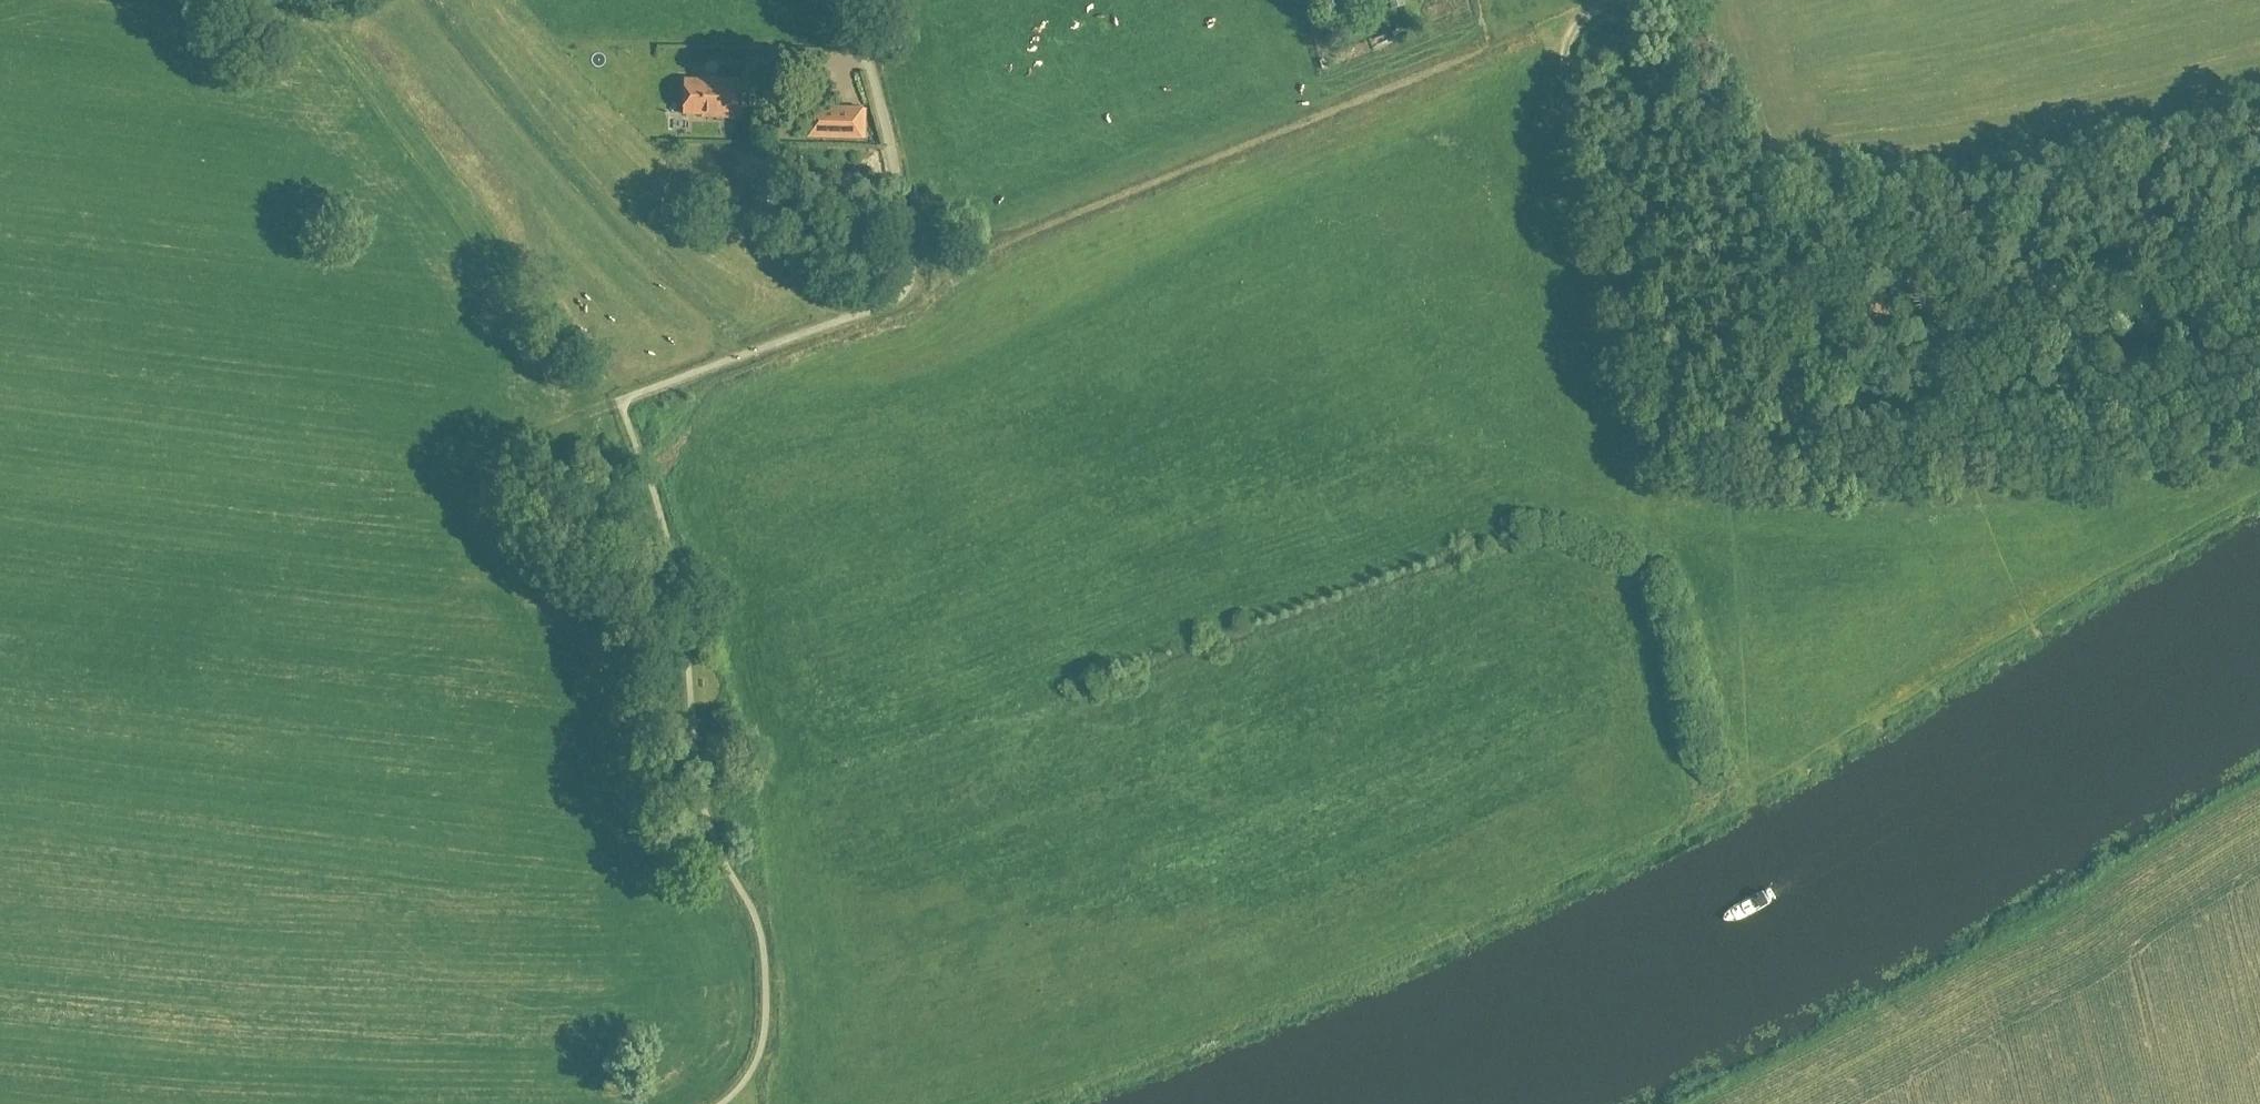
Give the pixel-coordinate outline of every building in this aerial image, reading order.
[(1722,12),(1732,9),(1729,0),(1719,0),(1722,12)] [(684,114),(702,114),(702,117),(741,119),(743,79),(704,77),(704,81),(685,81),(684,114)] [(865,136),(865,135),(860,135),(860,109),(865,109),(865,108),(849,108),(849,110),(823,109),(824,107),(807,107),(806,135),(865,136)] [(757,179),(749,216),(778,223),(786,185),(757,179)]
